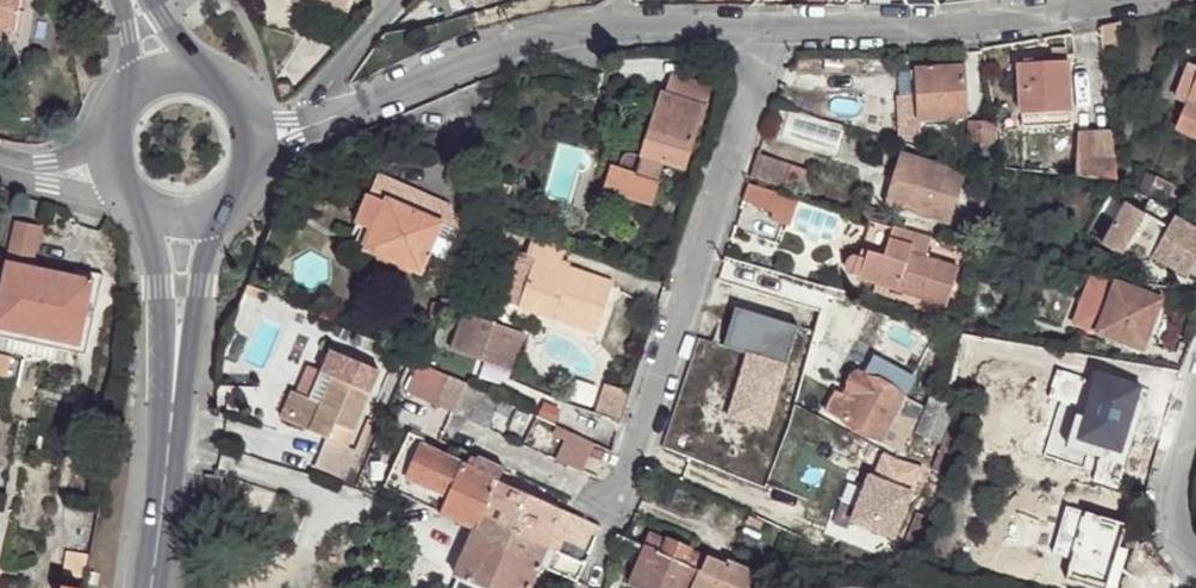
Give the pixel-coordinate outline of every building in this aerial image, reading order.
[(18,28),(23,0),(0,0),(0,26),(18,28)] [(344,10),(348,0),(320,0),(344,10)] [(435,13),(441,5),(446,21),(455,18),(448,0),(416,0),(435,13)] [(486,9),(512,0),(486,0),(486,9)] [(1121,22),(1101,27),(1104,56),(1124,55),(1121,22)] [(1051,48),(1051,62),(1067,61),(1067,47),(1051,48)] [(1019,64),(1022,114),(1070,111),(1067,61),(1051,62),(1019,64)] [(918,95),(920,119),(966,116),(963,67),(938,69),(938,65),(932,66),(932,69),(917,70),(918,95)] [(1190,65),(1177,97),(1189,103),(1179,129),(1195,136),(1195,68),(1190,65)] [(611,165),(603,190),(652,205),(660,181),(659,180),(664,163),(685,169),(711,86),(671,74),(665,94),(661,93),(641,156),(629,153),(626,154),(622,158),(619,168),(611,165)] [(288,81),(275,85),(278,101),(283,101),(293,96),(288,81)] [(1022,114),(1022,127),(1071,124),(1070,111),(1022,114)] [(972,122),(972,143),(983,143),(983,121),(972,122)] [(995,121),(983,121),(983,143),(983,160),(999,159),(999,144),(997,144),(997,127),(995,127),(995,121)] [(902,143),(921,149),(920,126),(902,127),(902,143)] [(1078,136),(1076,178),(1116,183),(1112,134),(1078,136)] [(588,204),(597,151),(553,143),(544,197),(588,204)] [(758,154),(751,177),(783,188),(791,165),(758,154)] [(902,155),(886,204),(949,222),(963,173),(902,155)] [(791,165),(783,188),(805,195),(813,172),(791,165)] [(368,246),(366,250),(419,273),(449,206),(377,175),(357,224),(362,226),(356,240),(368,246)] [(1155,180),(1151,199),(1170,204),(1175,185),(1155,180)] [(799,200),(748,184),(743,200),(754,204),(754,206),(773,212),(771,218),(790,225),(799,200)] [(1102,243),(1139,263),(1149,261),(1151,256),(1188,277),(1195,261),(1195,229),(1150,203),(1144,214),(1125,204),(1102,243)] [(449,206),(428,253),(444,260),(457,230),(449,206)] [(865,208),(862,219),(870,221),(881,225),(885,214),(865,208)] [(15,221),(0,288),(0,330),(71,346),(79,347),(92,291),(99,292),(102,276),(95,274),(94,280),(31,268),(41,227),(15,221)] [(844,263),(847,273),(946,305),(959,267),(925,257),(931,239),(881,225),(870,221),(859,257),(852,255),(845,261),(844,263)] [(520,252),(504,301),(597,332),(613,283),(558,265),(564,247),(533,238),(528,255),(520,252)] [(960,249),(958,255),(973,260),(974,253),(960,249)] [(1142,349),(1160,299),(1116,283),(1091,278),(1074,323),(1142,349)] [(798,326),(735,307),(723,346),(748,354),(728,417),(767,429),(798,326)] [(524,333),(464,313),(451,350),(511,371),(524,333)] [(0,330),(0,350),(67,365),(71,346),(0,330)] [(296,393),(292,392),(281,418),(328,438),(346,446),(379,371),(331,350),(322,372),(310,399),(296,393)] [(0,354),(0,381),(6,382),(12,357),(0,354)] [(868,369),(889,363),(875,356),(868,369)] [(449,376),(429,367),(420,362),(406,390),(436,404),(449,376)] [(837,391),(826,411),(899,450),(923,406),(905,396),(915,377),(889,363),(868,369),(867,373),(865,375),(857,371),(844,394),(837,391)] [(308,366),(296,393),(310,399),(322,372),(308,366)] [(449,376),(437,403),(452,410),(465,384),(449,376)] [(596,414),(621,422),(631,392),(605,385),(596,414)] [(932,397),(917,432),(937,439),(951,405),(932,397)] [(594,444),(557,427),(554,434),(565,440),(556,459),(581,471),(594,444)] [(398,493),(405,476),(446,495),(438,511),(473,527),(453,575),(457,577),(483,587),(527,587),(537,564),(548,569),(556,551),(558,552),(563,540),(584,549),(591,532),(597,535),(601,527),(498,481),(503,469),(477,458),(472,470),(422,447),(425,440),(409,433),(384,487),(398,493)] [(346,446),(328,438),(315,468),(344,480),(357,451),(346,446)] [(872,476),(869,475),(851,520),(893,538),(911,493),(922,466),(896,459),(883,451),(872,476)] [(446,495),(405,476),(398,493),(438,511),(446,495)] [(1107,503),(1097,534),(1107,538),(1105,546),(1118,550),(1131,510),(1107,503)] [(763,523),(749,516),(746,523),(760,529),(763,523)] [(650,533),(628,584),(636,587),(747,587),(754,573),(726,562),(725,565),(650,533)] [(91,555),(66,551),(63,575),(87,578),(91,555)] [(96,573),(90,572),(87,584),(94,584),(96,573)] [(457,577),(453,587),(483,587),(457,577)]
